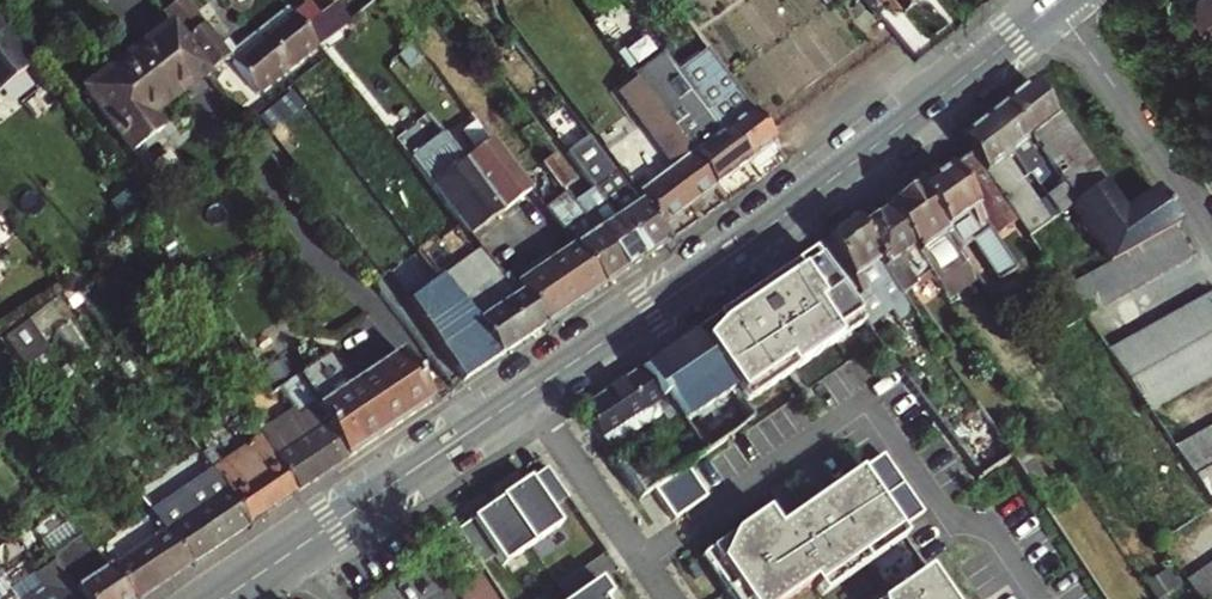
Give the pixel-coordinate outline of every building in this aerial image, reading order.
[(202,23),(185,0),(178,0),(163,12),(172,24),(182,38),(202,23)] [(228,58),(255,94),(316,47),(292,16),(287,9),(233,51),(228,43),(220,49),(228,58)] [(1211,36),(1211,12),(1200,20),(1211,36)] [(182,38),(208,73),(228,58),(220,49),(202,23),(182,38)] [(32,64),(0,24),(0,90),(32,64)] [(172,24),(84,92),(131,154),(160,133),(149,117),(208,73),(182,38),(172,24)] [(750,161),(775,142),(760,123),(708,53),(690,66),(678,75),(707,114),(721,132),(725,128),(750,161)] [(716,186),(750,161),(725,128),(721,132),(707,114),(678,75),(667,60),(635,84),(657,114),(675,138),(689,156),(691,154),(716,186)] [(1008,158),(1030,141),(1059,122),(1032,83),(1008,102),(960,139),(972,156),(1024,233),(1028,238),(1103,186),(1069,137),(1041,157),(1062,188),(1039,204),(1008,158)] [(676,166),(639,194),(662,226),(716,186),(691,154),(689,156),(675,138),(657,114),(635,84),(621,95),(676,166)] [(1069,137),(1059,122),(1030,141),(1041,157),(1069,137)] [(503,238),(489,218),(499,211),(461,162),(439,135),(408,159),(482,252),(503,238)] [(461,162),(499,211),(530,187),(492,139),(461,162)] [(603,161),(587,141),(579,148),(595,168),(603,161)] [(556,153),(546,160),(566,185),(575,178),(556,153)] [(918,193),(961,255),(974,246),(1020,311),(1035,301),(999,250),(1024,233),(972,156),(942,176),(938,174),(930,179),(930,184),(918,193)] [(526,160),(518,166),(549,206),(574,244),(603,286),(624,271),(576,199),(564,207),(526,160)] [(615,176),(599,186),(646,257),(668,242),(615,176)] [(599,186),(597,184),(576,199),(624,271),(646,257),(599,186)] [(1103,186),(1070,210),(1109,266),(1179,227),(1156,192),(1123,214),(1103,186)] [(889,212),(937,283),(963,320),(992,301),(961,255),(918,193),(889,212)] [(11,206),(0,197),(0,219),(11,206)] [(921,294),(937,283),(889,212),(859,233),(899,289),(905,299),(918,289),(921,294)] [(899,289),(859,233),(852,223),(811,255),(850,307),(865,328),(905,299),(899,289)] [(1065,292),(1084,320),(1192,260),(1175,230),(1145,247),(1065,292)] [(516,286),(544,325),(579,302),(550,260),(533,271),(518,249),(514,252),(503,238),(482,252),(503,278),(506,276),(515,288),(516,286)] [(574,244),(550,260),(579,302),(603,286),(574,244)] [(811,255),(693,335),(732,391),(743,406),(862,323),(850,307),(811,255)] [(455,267),(437,279),(460,312),(473,322),(496,357),(544,325),(516,286),(515,288),(506,276),(503,278),(477,297),(455,267)] [(460,312),(437,279),(408,300),(424,323),(462,380),(496,357),(473,322),(460,312)] [(1148,412),(1211,376),(1211,297),(1211,295),(1107,353),(1148,412)] [(31,366),(55,346),(32,317),(7,337),(31,366)] [(666,354),(641,371),(661,401),(666,398),(673,409),(677,414),(684,424),(732,391),(693,335),(666,354)] [(398,352),(351,384),(355,390),(357,389),(365,400),(368,398),(389,428),(430,401),(432,399),(398,352)] [(581,411),(601,441),(656,405),(666,421),(677,414),(673,409),(666,398),(661,401),(641,371),(581,411)] [(351,384),(314,408),(327,426),(324,428),(345,457),(389,428),(368,398),(365,400),(357,389),(355,390),(351,384)] [(296,491),(345,457),(324,428),(275,461),(296,491)] [(1198,436),(1211,460),(1211,428),(1198,436)] [(1194,479),(1211,469),(1211,460),(1198,436),(1174,450),(1194,479)] [(296,491),(275,461),(270,452),(254,462),(259,470),(243,482),(236,473),(238,470),(213,437),(196,450),(212,472),(249,523),(296,491)] [(667,462),(675,475),(686,468),(705,455),(693,437),(675,449),(678,454),(667,462)] [(639,461),(657,487),(675,475),(667,462),(658,449),(639,461)] [(706,553),(737,598),(789,598),(816,581),(820,587),(905,531),(930,515),(891,456),(783,528),(771,511),(706,553)] [(657,487),(653,490),(672,520),(705,498),(686,468),(675,475),(657,487)] [(1194,479),(1211,505),(1211,469),(1194,479)] [(192,561),(249,523),(212,472),(154,511),(169,528),(192,561)] [(548,475),(456,536),(463,547),(479,571),(494,562),(502,573),(561,533),(551,518),(568,506),(548,475)] [(629,475),(625,477),(639,499),(649,492),(639,477),(629,475)] [(106,571),(92,581),(70,548),(49,524),(47,526),(26,501),(10,514),(47,555),(52,563),(73,592),(78,598),(126,598),(106,571)] [(450,527),(438,534),(433,537),(447,557),(463,547),(450,527)] [(159,535),(132,554),(154,586),(168,577),(192,561),(169,528),(159,535)] [(820,587),(826,595),(910,539),(905,531),(820,587)] [(698,558),(725,598),(737,598),(706,553),(698,558)] [(106,571),(126,598),(135,598),(154,586),(132,554),(106,571)] [(73,592),(52,563),(34,575),(44,587),(29,598),(78,598),(73,592)] [(1187,583),(1197,598),(1211,598),(1211,566),(1187,583)] [(570,598),(575,598),(595,586),(584,569),(560,584),(570,598)] [(481,572),(480,573),(465,584),(456,590),(462,598),(499,598),(481,572)] [(892,598),(950,598),(932,573),(892,598)] [(614,596),(604,580),(595,586),(575,598),(609,598),(614,596)] [(2,584),(0,582),(0,598),(14,598),(2,584)]
